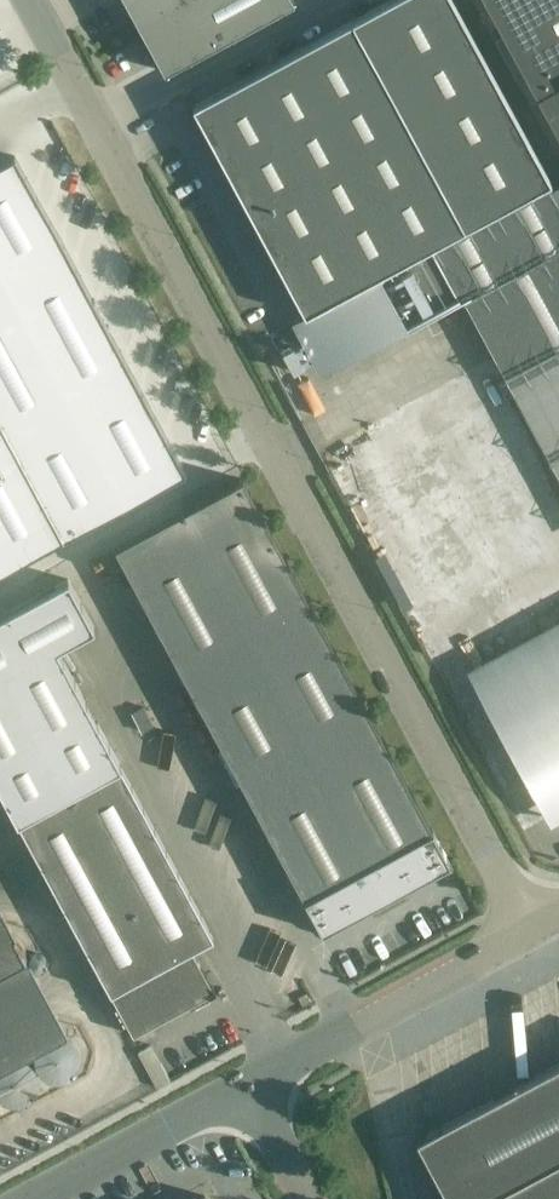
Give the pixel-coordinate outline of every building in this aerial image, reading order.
[(165,73),(294,2),(293,0),(125,0),(165,73)] [(551,183),(551,182),(453,0),(390,0),(193,107),(307,318),(301,321),(327,369),(458,298),(460,297),(432,247),(551,183)] [(558,139),(558,0),(484,0),(558,139)] [(0,163),(0,571),(183,472),(12,157),(0,163)] [(551,183),(432,247),(460,297),(458,298),(472,324),(558,278),(558,198),(551,183)] [(243,479),(115,548),(323,932),(451,863),(243,479)] [(133,1036),(214,992),(192,950),(213,939),(119,766),(73,680),(62,659),(57,649),(56,649),(94,628),(67,580),(0,617),(0,791),(133,1036)] [(467,669),(552,825),(558,822),(558,619),(467,669)] [(1,1100),(7,1103),(12,1104),(17,1104),(22,1103),(25,1102),(29,1100),(34,1095),(36,1091),(38,1086),(39,1082),(39,1078),(38,1072),(36,1068),(33,1064),(29,1060),(25,1059),(34,1054),(34,1061),(35,1065),(38,1070),(42,1075),(48,1079),(54,1081),(60,1081),(66,1080),(74,1075),(78,1070),(81,1064),(82,1057),(81,1050),(78,1043),(74,1039),(71,1037),(67,1036),(68,1032),(30,962),(26,961),(14,939),(16,935),(0,906),(0,1099),(1,1100)] [(161,1063),(148,1070),(157,1087),(170,1080),(161,1063)] [(417,1140),(448,1198),(558,1198),(558,1064),(417,1140)]
